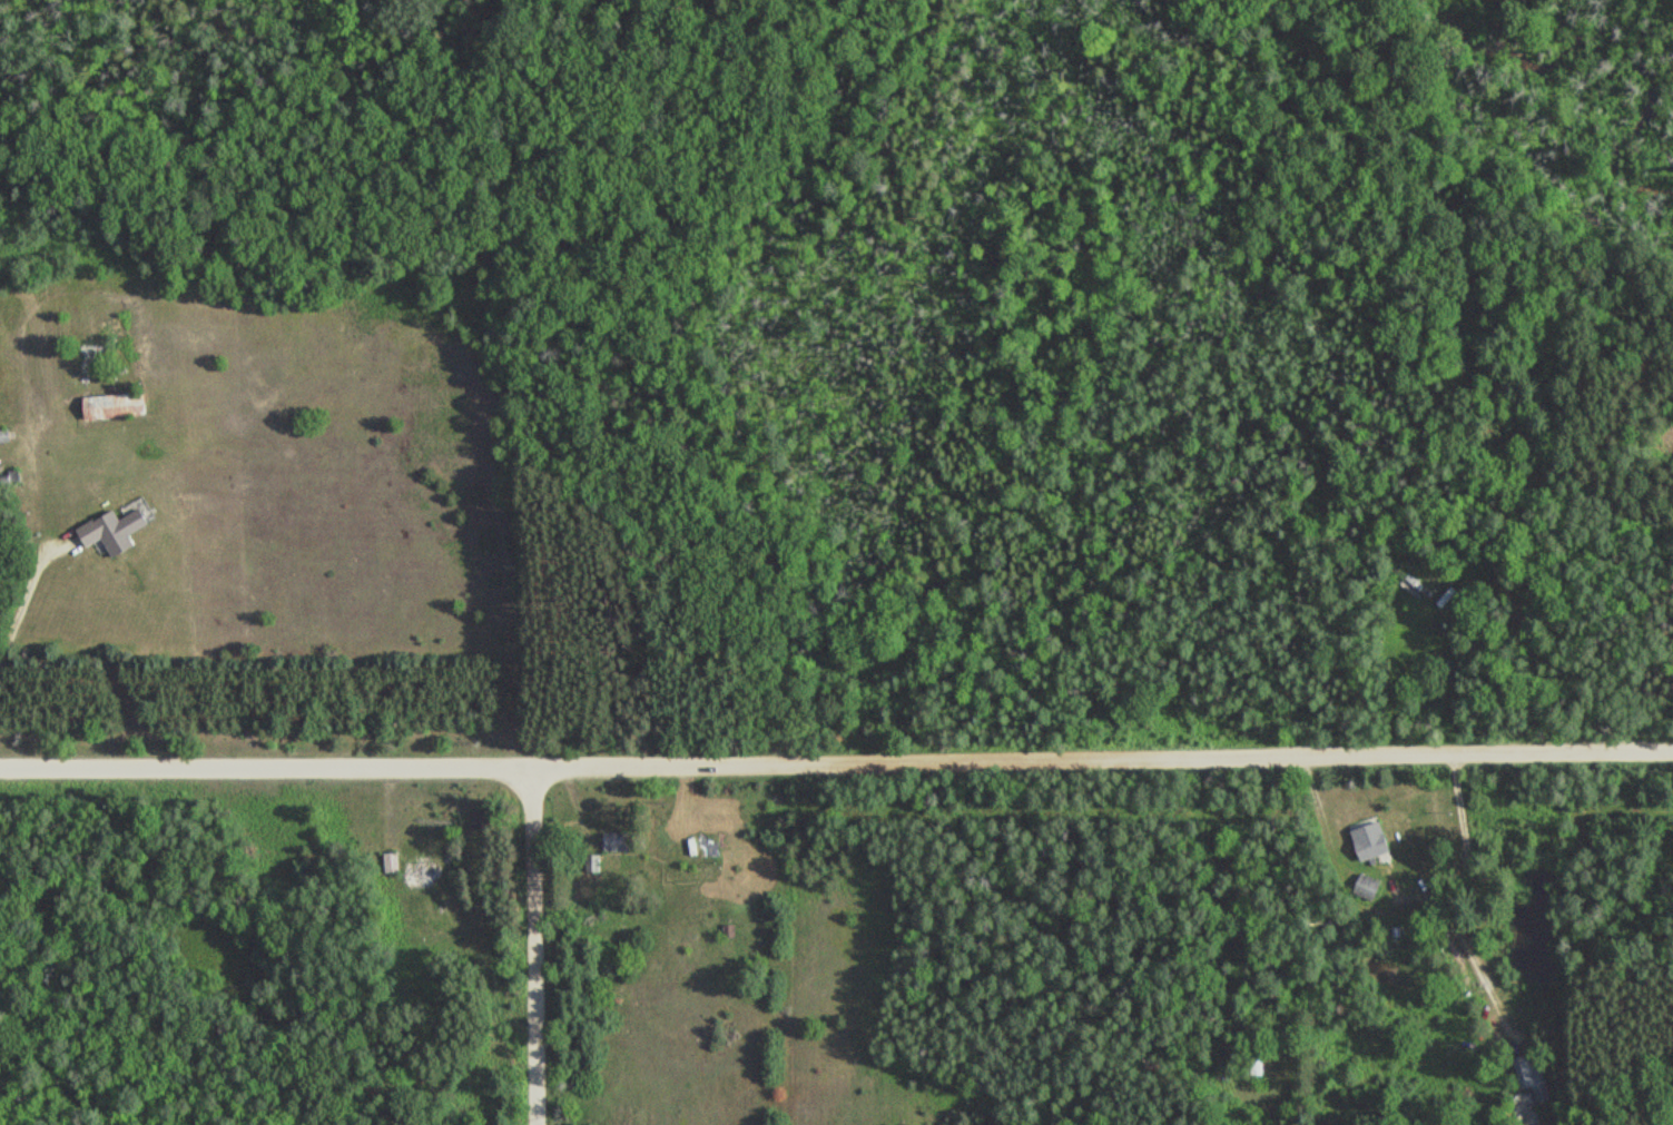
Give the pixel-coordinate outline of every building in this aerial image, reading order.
[(88,419),(151,415),(149,392),(86,396),(88,419)] [(0,430),(0,442),(13,442),(13,430),(0,430)] [(118,511),(80,528),(89,547),(107,539),(116,559),(138,549),(132,535),(153,525),(146,509),(122,520),(118,511)] [(1362,861),(1394,851),(1384,818),(1352,828),(1362,861)] [(632,851),(632,831),(606,831),(606,851),(632,851)] [(387,872),(401,872),(401,852),(387,852),(387,872)] [(435,857),(409,857),(409,882),(435,882),(435,857)] [(1385,880),(1359,872),(1352,894),(1378,902),(1385,880)] [(1514,1059),(1522,1090),(1534,1088),(1538,1104),(1550,1101),(1538,1053),(1514,1059)]
